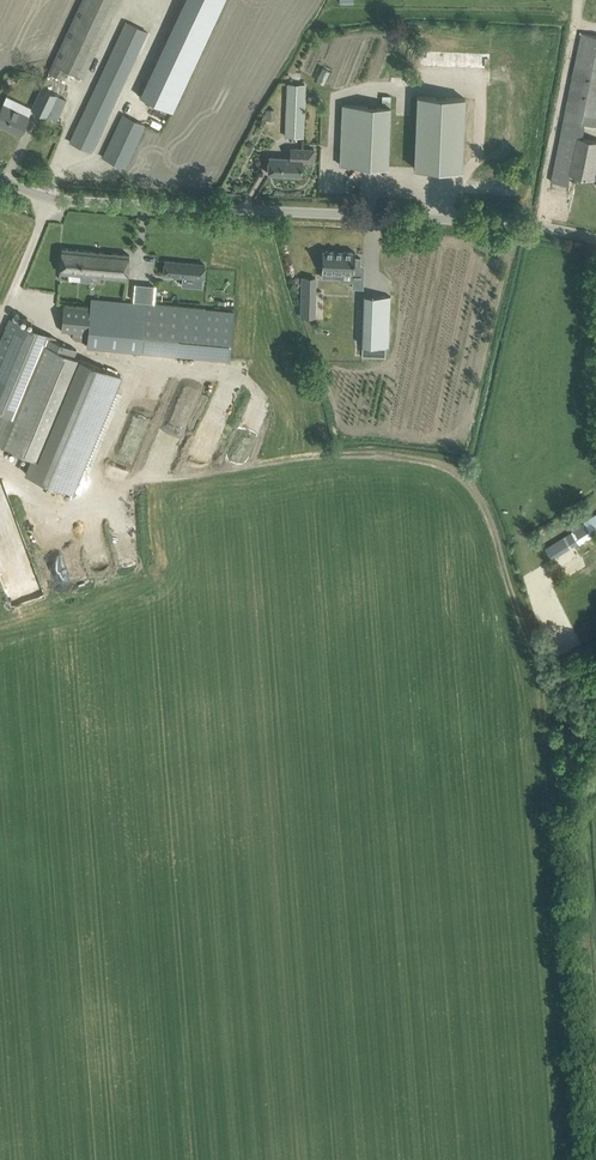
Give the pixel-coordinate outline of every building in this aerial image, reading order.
[(48,72),(63,79),(67,71),(83,78),(112,15),(119,0),(81,0),(48,72)] [(140,96),(149,101),(173,111),(225,0),(184,0),(140,96)] [(75,130),(70,141),(92,151),(97,141),(137,54),(147,31),(126,21),(115,44),(75,130)] [(563,127),(584,131),(584,127),(595,129),(595,126),(595,36),(582,33),(582,35),(564,119),(563,127)] [(316,78),(325,83),(332,70),(322,65),(316,78)] [(303,137),(305,84),(287,83),(285,136),(303,137)] [(55,120),(65,99),(41,88),(31,109),(55,120)] [(388,167),(388,155),(390,107),(391,96),(383,95),(382,106),(342,105),(340,164),(388,167)] [(462,170),(462,158),(465,98),(417,96),(414,168),(462,170)] [(0,109),(0,125),(20,134),(29,116),(3,104),(0,109)] [(274,119),(275,109),(265,109),(264,119),(274,119)] [(125,167),(130,156),(145,125),(123,114),(103,157),(125,167)] [(554,171),(572,175),(594,179),(594,178),(595,171),(595,170),(595,169),(595,140),(582,137),(584,131),(563,127),(554,171)] [(301,175),(302,161),(314,161),(314,149),(295,148),(294,158),(269,157),(268,173),(301,175)] [(91,282),(91,275),(127,279),(129,255),(62,248),(60,272),(81,274),(80,281),(91,282)] [(322,250),(322,271),(322,277),(340,278),(340,272),(353,272),(353,287),(363,288),(363,271),(360,271),(360,258),(354,257),(355,252),(322,250)] [(203,278),(204,264),(165,260),(164,275),(203,278)] [(313,317),(313,290),(314,278),(302,278),(301,316),(313,317)] [(389,346),(390,308),(390,296),(364,295),(362,357),(385,358),(386,346),(389,346)] [(90,307),(63,305),(61,331),(87,333),(86,345),(229,358),(234,311),(90,299),(90,307)] [(0,341),(0,412),(7,415),(0,433),(0,444),(30,457),(23,472),(69,492),(118,375),(83,360),(73,356),(75,349),(55,340),(56,338),(10,318),(0,341)] [(595,533),(595,518),(546,549),(553,559),(595,533)]
